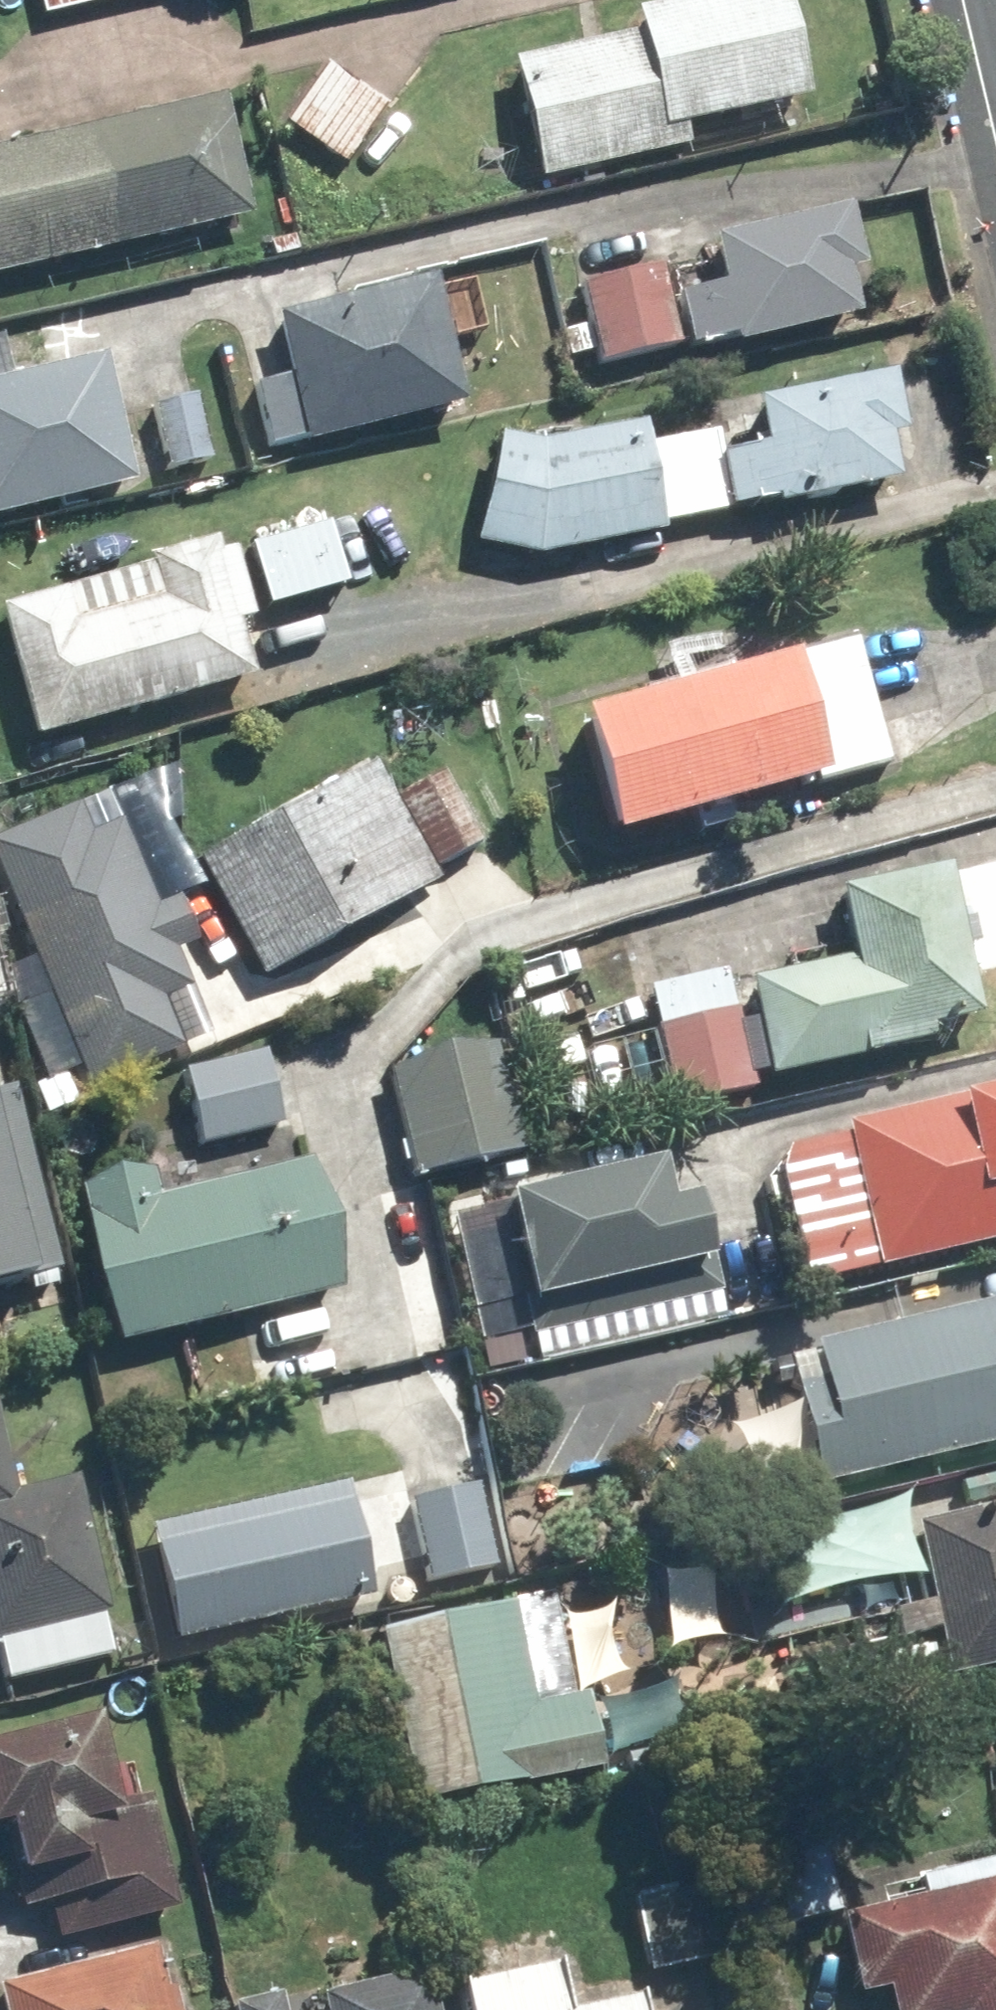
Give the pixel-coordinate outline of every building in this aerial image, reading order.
[(34,16),(108,0),(30,0),(34,16)] [(510,66),(540,187),(687,151),(682,132),(809,101),(785,0),(696,0),(634,15),(639,34),(510,66)] [(325,67),(282,126),(341,169),(385,110),(325,67)] [(245,215),(218,101),(0,152),(0,272),(245,215)] [(716,288),(673,298),(685,352),(731,342),(733,351),(859,325),(848,276),(866,272),(853,211),(707,242),(716,288)] [(658,272),(575,289),(591,368),(674,351),(658,272)] [(250,388),(266,455),(464,410),(435,284),(271,321),(285,380),(250,388)] [(0,382),(0,525),(133,492),(99,357),(0,382)] [(710,432),(723,519),(894,494),(885,437),(899,435),(891,382),(751,403),(754,426),(710,432)] [(192,397),(147,408),(164,477),(209,465),(192,397)] [(723,519),(710,432),(647,442),(644,424),(542,439),(475,449),(491,554),(535,547),(723,519)] [(326,525),(244,549),(262,609),(343,586),(326,525)] [(213,553),(211,544),(150,562),(152,570),(0,613),(0,622),(34,742),(251,680),(235,627),(252,622),(230,548),(213,553)] [(855,644),(578,718),(611,838),(887,763),(855,644)] [(440,773),(391,802),(370,766),(198,867),(266,982),(438,881),(433,873),(483,844),(440,773)] [(0,838),(0,894),(89,1090),(182,1049),(159,999),(187,987),(170,950),(195,940),(176,898),(154,907),(115,820),(86,833),(73,805),(0,838)] [(855,964),(745,987),(766,1084),(911,1054),(907,1033),(979,1018),(948,868),(840,890),(855,964)] [(721,969),(644,989),(676,1110),(752,1090),(721,969)] [(497,1037),(379,1070),(412,1184),(530,1150),(497,1037)] [(260,1054),(181,1076),(203,1152),(282,1129),(260,1054)] [(61,1276),(19,1093),(0,1097),(0,1290),(61,1276)] [(792,1228),(806,1292),(995,1249),(995,1093),(839,1128),(858,1214),(792,1228)] [(696,1199),(672,1204),(662,1161),(501,1200),(528,1311),(689,1272),(686,1262),(710,1256),(696,1199)] [(151,1173),(75,1189),(109,1350),(340,1302),(312,1170),(157,1202),(151,1173)] [(786,1358),(821,1492),(995,1448),(995,1304),(786,1358)] [(324,1376),(317,1344),(240,1361),(247,1393),(324,1376)] [(2,1682),(111,1658),(71,1484),(17,1496),(0,1422),(0,1674),(2,1682)] [(341,1485),(151,1530),(178,1645),(369,1600),(341,1485)] [(473,1486),(405,1504),(426,1585),(494,1568),(473,1486)] [(909,1527),(946,1680),(995,1669),(995,1506),(909,1527)] [(506,1604),(367,1635),(406,1808),(592,1766),(576,1696),(529,1706),(506,1604)] [(0,1742),(0,1833),(3,1833),(16,1889),(44,1882),(53,1921),(76,1915),(81,1935),(171,1914),(144,1797),(112,1805),(92,1720),(0,1742)] [(810,1822),(756,1834),(775,1925),(829,1914),(810,1822)] [(841,1923),(858,2003),(887,1997),(889,2009),(995,2009),(995,1867),(872,1892),(877,1915),(841,1923)] [(677,1897),(632,1907),(646,1972),(691,1962),(677,1897)] [(153,1947),(0,1985),(0,1997),(3,2009),(169,2009),(153,1947)] [(457,1987),(462,2009),(557,2009),(547,1967),(457,1987)] [(430,1975),(316,1997),(319,2009),(437,2009),(430,1975)] [(231,2006),(232,2009),(280,2009),(277,1997),(231,2006)] [(638,1999),(587,2009),(640,2009),(638,1999)]
